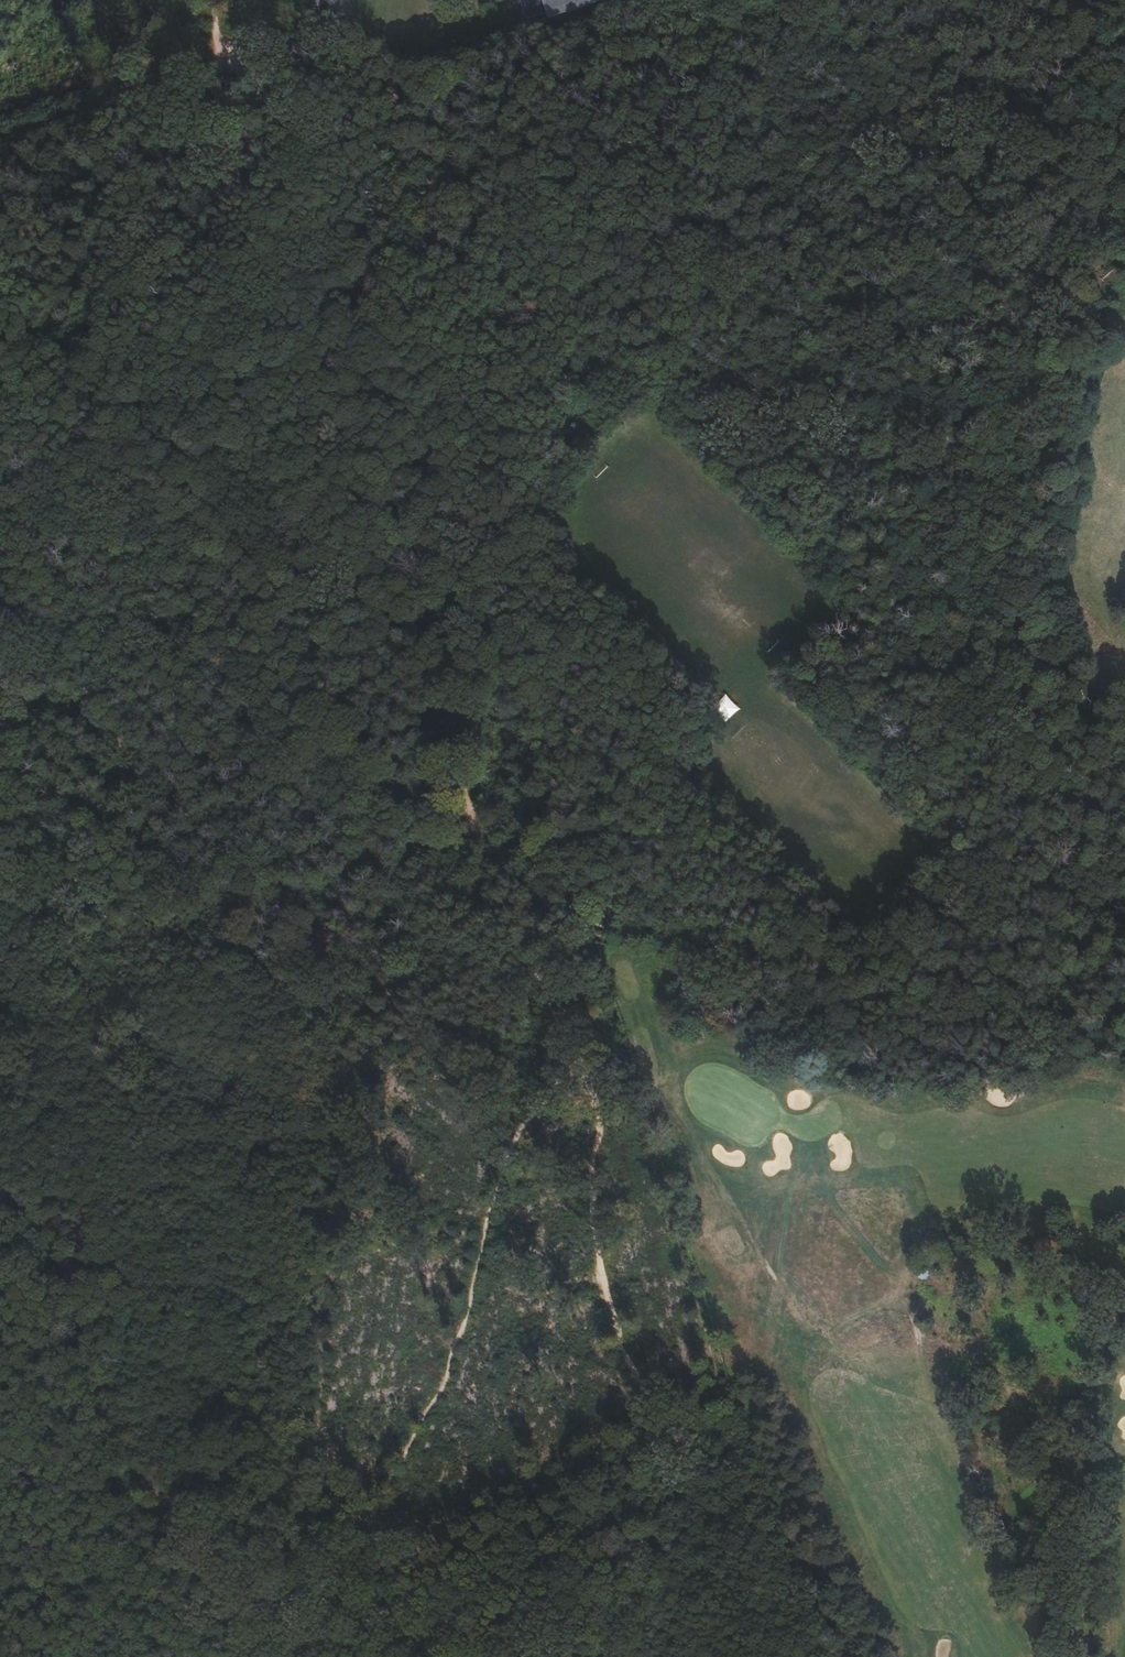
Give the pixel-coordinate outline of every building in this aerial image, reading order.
[(550,18),(608,0),(545,0),(550,18)] [(731,737),(742,727),(736,720),(725,731),(731,737)]
